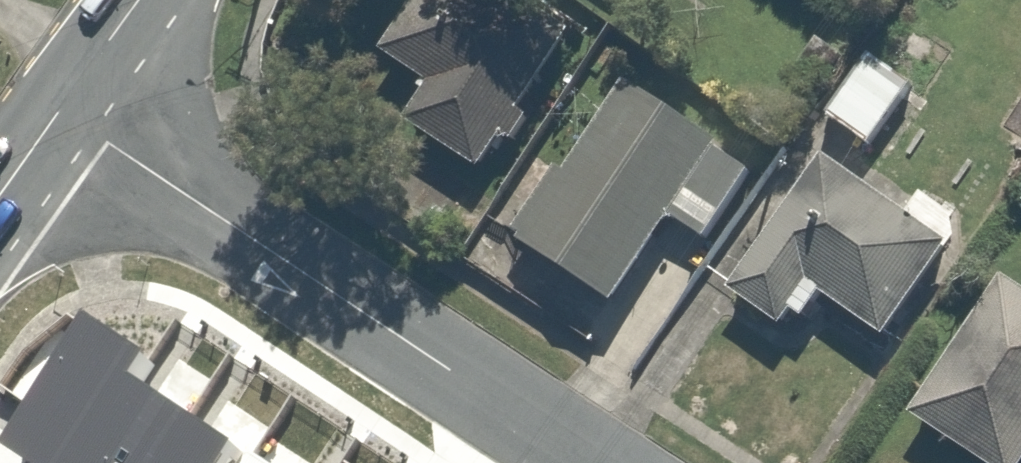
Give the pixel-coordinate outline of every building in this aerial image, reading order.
[(430,88),(411,116),(483,167),(578,32),(532,0),(492,0),(475,25),(440,0),(395,63),(430,88)] [(920,88),(873,48),(823,108),(870,148),(920,88)] [(514,237),(607,302),(721,139),(628,74),(514,237)] [(951,248),(826,154),(723,290),(781,334),(818,286),(884,336),(951,248)] [(1006,278),(911,415),(980,462),(1020,462),(1020,289),(1006,278)] [(134,362),(63,462),(64,462),(256,462),(264,453),(134,362)]
